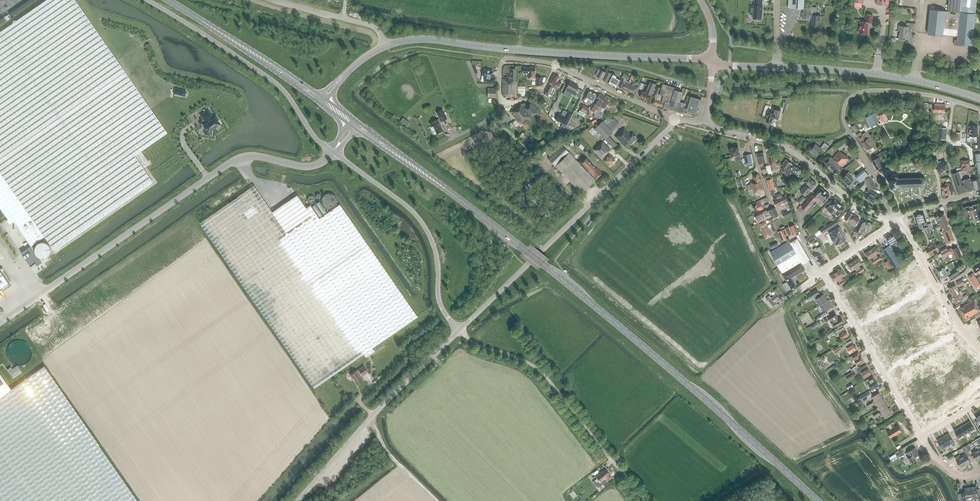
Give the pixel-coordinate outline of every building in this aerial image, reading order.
[(5,214),(11,223),(14,221),(31,245),(44,236),(54,251),(153,182),(143,168),(150,163),(141,151),(153,142),(167,132),(75,0),(46,0),(0,32),(0,217),(5,214)] [(753,18),(761,19),(762,11),(763,5),(762,5),(762,0),(755,0),(755,4),(754,4),(754,7),(750,7),(750,11),(754,11),(753,18)] [(803,8),(804,0),(789,0),(788,7),(803,8)] [(948,11),(945,11),(930,9),(928,34),(943,35),(943,34),(958,36),(957,40),(957,44),(962,44),(972,45),(975,14),(970,13),(970,12),(975,12),(976,0),(949,0),(948,11)] [(820,16),(816,15),(817,7),(811,7),(810,9),(807,9),(807,16),(812,16),(812,26),(820,27),(820,16)] [(868,34),(868,28),(868,23),(872,23),(873,15),(866,14),(865,22),(860,21),(859,33),(868,34)] [(914,32),(915,23),(906,22),(906,26),(899,26),(898,31),(900,31),(899,38),(908,39),(909,29),(914,29),(914,32)] [(535,79),(535,67),(523,67),(523,73),(529,73),(529,79),(535,79)] [(493,71),(483,69),(482,75),(485,76),(484,82),(494,83),(495,77),(492,76),(493,71)] [(517,100),(517,95),(516,95),(516,81),(516,69),(510,69),(510,76),(509,76),(508,79),(502,79),(502,95),(513,95),(513,100),(517,100)] [(620,80),(617,79),(615,77),(616,76),(605,70),(605,72),(601,70),(597,77),(602,79),(617,87),(620,80)] [(562,82),(557,80),(558,79),(557,78),(558,76),(554,74),(549,83),(550,83),(548,85),(545,92),(544,94),(548,96),(549,94),(551,95),(554,89),(552,88),(553,85),(559,88),(562,82)] [(626,81),(625,82),(623,81),(619,88),(623,90),(625,86),(626,86),(628,82),(626,81)] [(651,96),(656,84),(650,81),(645,93),(642,91),(639,97),(647,100),(649,95),(651,96)] [(566,89),(565,91),(576,96),(580,97),(583,91),(577,88),(578,86),(569,82),(566,89)] [(630,83),(629,82),(628,82),(626,86),(625,86),(623,90),(633,94),(637,87),(634,86),(635,85),(632,84),(632,85),(630,84),(630,83)] [(681,92),(674,90),(674,87),(662,84),(661,88),(659,94),(663,96),(661,101),(663,102),(662,104),(664,104),(663,107),(664,107),(664,108),(683,114),(684,112),(685,107),(684,107),(685,103),(681,102),(682,100),(681,100),(682,96),(683,93),(681,92)] [(659,94),(661,88),(656,86),(654,92),(657,93),(654,98),(652,103),(657,106),(658,106),(663,107),(664,104),(662,104),(663,102),(661,101),(663,96),(659,94)] [(488,88),(488,94),(488,97),(496,98),(496,88),(488,88)] [(593,102),(597,94),(588,90),(586,95),(584,97),(593,102)] [(597,99),(591,110),(595,113),(596,110),(599,106),(605,97),(599,94),(596,99),(597,99)] [(685,107),(684,112),(694,115),(696,114),(699,107),(701,100),(691,97),(691,95),(689,95),(687,101),(686,101),(685,101),(685,103),(684,107),(685,107)] [(599,106),(596,110),(599,112),(600,111),(602,112),(605,108),(606,105),(607,106),(609,102),(608,101),(609,100),(605,97),(599,106)] [(538,115),(541,112),(538,108),(533,102),(527,106),(524,102),(522,104),(532,116),(536,113),(538,115)] [(527,129),(531,125),(527,120),(531,116),(521,104),(511,112),(518,122),(520,121),(527,129)] [(945,112),(945,104),(934,104),(934,112),(945,112)] [(586,113),(589,108),(583,105),(580,110),(586,113)] [(778,119),(781,109),(773,107),(772,113),(768,112),(766,116),(767,116),(766,121),(772,122),(773,118),(778,119)] [(430,123),(431,127),(433,126),(437,133),(438,133),(438,134),(441,132),(440,131),(443,130),(439,123),(441,122),(447,118),(443,109),(436,112),(439,118),(430,123)] [(202,114),(208,123),(204,126),(206,128),(205,133),(210,134),(211,129),(219,123),(215,118),(214,119),(208,110),(202,114)] [(566,125),(572,114),(567,112),(565,116),(559,113),(555,120),(566,125)] [(868,128),(879,123),(874,112),(862,118),(868,128)] [(888,120),(885,113),(879,116),(881,122),(888,120)] [(510,118),(506,114),(500,120),(504,124),(510,118)] [(602,121),(595,128),(605,139),(608,135),(612,132),(611,130),(619,123),(614,118),(612,120),(609,117),(608,116),(608,117),(603,122),(602,121)] [(403,118),(400,121),(407,126),(410,123),(405,119),(403,118)] [(855,132),(859,130),(855,124),(851,126),(855,132)] [(978,126),(970,126),(969,136),(970,136),(971,137),(973,137),(973,136),(978,136),(978,132),(977,132),(978,126)] [(946,139),(947,128),(939,127),(937,138),(946,139)] [(631,145),(637,139),(632,134),(631,135),(624,128),(615,136),(625,146),(629,143),(631,145)] [(874,147),(869,138),(865,132),(862,135),(860,132),(856,135),(866,150),(869,149),(871,152),(876,149),(874,147)] [(548,140),(546,138),(537,144),(539,147),(548,140)] [(840,150),(849,143),(845,138),(835,145),(839,151),(840,150)] [(554,142),(545,151),(546,153),(550,156),(548,158),(556,166),(581,193),(595,179),(580,164),(562,145),(559,147),(558,145),(554,142)] [(609,166),(614,160),(609,154),(607,156),(605,155),(610,150),(602,142),(594,150),(602,158),(602,157),(604,159),(603,160),(609,166)] [(825,152),(829,146),(825,142),(821,148),(815,144),(810,151),(817,156),(822,150),(825,152)] [(741,160),(740,155),(738,146),(734,147),(729,148),(732,157),(734,156),(736,161),(741,160)] [(849,159),(840,150),(839,151),(832,158),(830,156),(825,162),(829,166),(835,160),(842,167),(849,159)] [(779,166),(777,166),(775,152),(767,154),(769,165),(770,165),(772,171),(777,170),(779,169),(779,166)] [(763,153),(756,154),(757,159),(759,164),(760,167),(763,166),(763,163),(765,162),(765,160),(764,158),(763,153)] [(744,155),(746,163),(746,165),(752,164),(752,162),(750,154),(744,155)] [(884,166),(879,157),(872,161),(877,170),(884,166)] [(586,158),(581,163),(588,170),(587,171),(591,174),(591,173),(596,178),(598,176),(600,176),(601,175),(601,173),(596,168),(586,158)] [(797,173),(800,169),(792,164),(786,159),(781,165),(783,167),(782,169),(782,172),(785,174),(786,173),(790,176),(790,177),(791,177),(786,182),(789,185),(796,180),(793,177),(793,176),(795,177),(797,173)] [(843,168),(842,167),(835,160),(829,166),(834,170),(833,170),(837,174),(843,168)] [(939,172),(948,168),(945,160),(935,165),(939,172)] [(970,160),(961,160),(961,166),(962,170),(969,170),(969,171),(972,170),(972,167),(970,167),(970,160)] [(864,169),(855,176),(858,179),(860,183),(869,176),(864,169)] [(952,175),(959,195),(967,192),(964,183),(962,184),(958,171),(953,173),(952,174),(952,175)] [(849,184),(853,179),(849,176),(851,174),(848,172),(847,173),(842,178),(849,184)] [(755,193),(765,189),(761,179),(760,179),(758,174),(753,175),(755,181),(751,183),(755,193)] [(924,185),(926,183),(926,180),(924,178),(921,177),(898,178),(898,174),(890,175),(890,180),(897,179),(897,186),(896,186),(897,187),(899,187),(900,187),(918,186),(919,186),(920,186),(922,186),(924,185)] [(871,190),(876,188),(869,176),(865,180),(871,190)] [(806,196),(812,188),(816,183),(809,177),(807,179),(804,177),(802,180),(804,182),(805,182),(807,183),(806,185),(806,184),(800,191),(806,196)] [(746,185),(744,178),(738,180),(740,187),(746,185)] [(774,192),(775,191),(775,189),(772,178),(767,180),(770,191),(770,190),(770,193),(771,196),(775,195),(774,192)] [(967,192),(973,190),(970,178),(964,180),(967,192)] [(289,201),(272,212),(254,186),(246,192),(200,223),(314,387),(363,353),(366,357),(374,351),(372,347),(417,316),(340,205),(320,218),(311,205),(306,208),(297,195),(289,201)] [(948,195),(949,194),(948,187),(948,186),(941,187),(943,198),(948,197),(948,195)] [(824,202),(830,195),(821,187),(815,194),(824,202)] [(864,197),(874,203),(878,195),(869,190),(864,197)] [(321,198),(321,201),(322,203),(323,206),(325,207),(327,208),(330,208),(333,207),(335,206),(336,204),(337,201),(337,199),(336,196),(334,194),(332,193),(329,193),(327,193),(324,194),(323,196),(321,198)] [(806,211),(817,199),(812,194),(801,207),(806,211)] [(792,209),(791,207),(790,203),(787,195),(783,197),(784,197),(774,202),(776,206),(784,202),(787,209),(788,210),(790,210),(792,209)] [(764,203),(769,200),(767,197),(755,202),(756,204),(753,205),(756,212),(764,209),(761,202),(764,201),(764,203)] [(840,213),(845,208),(835,200),(831,205),(830,205),(826,209),(831,214),(833,212),(838,216),(840,213)] [(978,204),(973,205),(970,206),(964,207),(968,220),(979,217),(979,212),(978,204)] [(766,219),(758,222),(766,238),(772,235),(770,232),(766,224),(767,224),(765,221),(767,220),(766,219),(772,216),(773,218),(779,215),(775,208),(773,209),(773,208),(769,210),(769,211),(768,212),(766,210),(763,211),(766,219)] [(792,214),(790,210),(788,210),(782,213),(784,218),(792,214)] [(758,222),(766,219),(763,211),(755,215),(758,222)] [(857,223),(860,219),(853,214),(853,215),(849,212),(845,219),(848,221),(847,223),(854,227),(857,224),(857,223)] [(925,227),(923,223),(927,222),(924,212),(914,215),(919,229),(925,227)] [(939,220),(940,223),(938,224),(940,227),(941,226),(941,225),(948,222),(944,212),(937,214),(937,215),(934,216),(935,217),(936,221),(939,220)] [(840,222),(838,219),(820,230),(822,233),(840,222)] [(857,227),(855,231),(856,232),(860,234),(861,234),(861,233),(865,235),(871,231),(874,226),(873,225),(871,224),(871,223),(869,222),(868,222),(868,223),(862,220),(859,227),(857,227)] [(946,243),(955,240),(950,228),(948,222),(941,225),(941,226),(943,230),(941,231),(946,243)] [(792,235),(798,233),(794,224),(789,227),(792,235)] [(813,233),(809,226),(804,229),(808,236),(813,233)] [(790,235),(791,234),(788,227),(785,229),(781,230),(785,240),(789,238),(791,237),(790,235)] [(842,242),(847,239),(839,227),(829,233),(836,245),(838,244),(839,245),(843,243),(842,242)] [(809,244),(817,238),(814,233),(805,238),(809,244)] [(897,242),(898,241),(894,234),(886,239),(891,246),(894,244),(896,247),(899,245),(897,242)] [(802,264),(810,260),(797,238),(790,243),(789,241),(778,247),(777,246),(773,249),(773,250),(770,252),(778,264),(777,265),(780,270),(782,272),(786,270),(790,276),(794,273),(795,276),(806,270),(802,264)] [(35,249),(35,251),(37,254),(39,256),(41,256),(44,256),(46,255),(48,254),(50,251),(50,249),(50,246),(48,244),(46,242),(44,241),(41,241),(38,242),(36,244),(35,246),(35,249)] [(821,255),(826,252),(822,245),(817,248),(821,255)] [(928,254),(937,249),(935,245),(926,250),(928,254)] [(21,252),(32,269),(40,263),(29,246),(21,252)] [(883,249),(896,268),(900,265),(888,246),(883,249)] [(954,259),(962,256),(958,247),(952,249),(951,248),(941,253),(943,258),(951,253),(954,259)] [(822,257),(819,252),(816,248),(814,249),(816,253),(814,255),(817,260),(821,265),(822,265),(824,263),(825,263),(822,257)] [(877,259),(882,255),(878,248),(872,252),(877,259)] [(872,252),(867,255),(872,263),(877,259),(872,252)] [(52,370),(143,500),(193,500),(323,410),(216,256),(138,310),(123,289),(68,328),(80,346),(72,351),(74,355),(52,370)] [(860,260),(854,264),(859,271),(864,268),(860,260)] [(854,264),(849,268),(853,275),(859,271),(854,264)] [(913,265),(906,270),(909,275),(916,271),(913,265)] [(839,279),(845,273),(840,267),(831,275),(835,280),(838,278),(839,279)] [(944,278),(951,274),(949,270),(947,272),(944,267),(938,270),(942,277),(943,276),(944,278)] [(8,282),(0,270),(0,288),(8,282)] [(791,278),(795,276),(794,273),(790,276),(786,270),(782,272),(781,273),(787,282),(784,283),(787,288),(789,286),(791,289),(796,286),(791,278)] [(901,276),(903,275),(906,281),(910,279),(906,272),(905,273),(904,271),(900,273),(901,276)] [(916,271),(909,275),(912,281),(919,277),(916,271)] [(960,274),(958,271),(949,277),(951,280),(960,274)] [(979,286),(979,284),(973,273),(968,276),(976,288),(979,286)] [(840,285),(848,280),(846,277),(838,282),(840,285)] [(957,290),(958,289),(955,283),(948,287),(950,291),(956,288),(957,290)] [(896,284),(891,287),(895,295),(901,291),(896,284)] [(859,289),(863,297),(870,293),(866,285),(859,289)] [(891,287),(885,290),(890,298),(895,295),(891,287)] [(959,291),(958,289),(957,290),(956,288),(950,291),(952,296),(951,296),(952,297),(953,296),(959,293),(960,295),(963,294),(961,290),(959,291)] [(824,294),(821,296),(817,289),(807,295),(809,299),(814,297),(819,305),(827,300),(824,294)] [(885,290),(880,294),(884,301),(890,298),(885,290)] [(855,292),(847,297),(851,302),(858,298),(855,292)] [(961,297),(960,295),(959,293),(953,296),(952,297),(953,298),(954,298),(957,303),(962,300),(963,301),(969,298),(967,294),(961,297)] [(769,295),(766,299),(769,301),(772,304),(771,305),(773,306),(775,304),(776,304),(781,299),(779,297),(780,297),(778,296),(776,294),(773,296),(772,298),(769,295)] [(858,298),(851,302),(854,308),(861,303),(858,298)] [(827,300),(819,305),(823,312),(831,307),(827,300)] [(979,311),(974,300),(960,308),(966,318),(975,313),(979,311)] [(935,305),(928,309),(931,315),(938,310),(935,305)] [(905,307),(899,310),(905,319),(908,317),(909,320),(912,318),(905,307)] [(899,310),(893,313),(900,325),(903,324),(901,321),(905,319),(899,310)] [(938,310),(931,315),(934,320),(942,316),(938,310)] [(829,314),(827,311),(817,316),(819,320),(829,314)] [(838,319),(835,314),(834,312),(827,316),(830,321),(832,320),(833,322),(831,323),(831,324),(833,327),(834,327),(836,326),(836,327),(841,324),(843,322),(840,318),(838,319)] [(914,329),(911,330),(916,340),(922,336),(915,324),(913,326),(914,329)] [(843,327),(842,326),(836,330),(837,331),(834,332),(836,336),(839,334),(842,339),(849,336),(845,330),(843,327)] [(906,330),(903,331),(910,343),(916,340),(911,330),(908,332),(906,330)] [(878,331),(871,336),(874,341),(881,337),(878,331)] [(881,337),(874,341),(877,347),(885,342),(881,337)] [(850,353),(857,349),(853,343),(851,340),(846,343),(846,344),(843,345),(845,348),(847,347),(850,353)] [(376,351),(384,345),(382,342),(374,347),(376,351)] [(885,342),(877,347),(881,352),(888,348),(885,342)] [(959,343),(953,349),(957,354),(963,348),(959,343)] [(963,348),(957,354),(962,359),(968,353),(963,348)] [(857,365),(864,361),(860,355),(858,352),(849,358),(851,361),(854,360),(855,362),(855,363),(856,364),(857,365)] [(935,354),(930,357),(934,364),(940,361),(935,354)] [(930,357),(924,360),(929,367),(934,364),(930,357)] [(924,360),(919,363),(923,371),(929,367),(924,360)] [(13,378),(22,371),(17,365),(12,369),(11,367),(7,370),(13,378)] [(363,375),(368,371),(364,365),(359,369),(357,370),(350,374),(357,384),(363,379),(361,376),(363,374),(363,375)] [(865,377),(871,374),(868,367),(866,365),(857,370),(859,373),(861,372),(865,377)] [(44,366),(11,389),(0,396),(0,500),(138,500),(44,366)] [(856,375),(853,371),(845,376),(848,380),(856,375)] [(976,383),(979,379),(973,372),(969,376),(976,383)] [(11,389),(0,374),(0,396),(11,389)] [(903,374),(896,378),(899,384),(907,379),(903,374)] [(960,376),(954,379),(958,386),(963,383),(960,376)] [(878,382),(877,382),(875,379),(873,377),(864,382),(866,385),(869,384),(870,386),(870,387),(871,388),(872,389),(879,385),(878,385),(878,384),(878,382)] [(907,379),(899,384),(903,389),(910,385),(907,379)] [(955,382),(950,386),(955,394),(960,391),(955,382)] [(950,386),(944,389),(950,397),(955,394),(950,386)] [(944,389),(939,393),(944,401),(950,397),(944,389)] [(871,394),(869,391),(859,397),(861,400),(871,394)] [(875,398),(878,403),(886,398),(883,393),(875,398)] [(915,394),(908,398),(911,404),(919,399),(915,394)] [(890,404),(886,398),(878,403),(881,409),(890,404)] [(919,399),(911,404),(914,409),(922,405),(919,399)] [(922,405),(914,409),(918,415),(925,410),(922,405)] [(858,412),(860,416),(869,412),(866,407),(858,412)] [(898,417),(894,412),(887,416),(890,422),(898,417)] [(890,422),(894,427),(901,423),(898,417),(890,422)] [(969,432),(975,429),(970,421),(965,424),(969,432)] [(901,423),(894,427),(897,433),(904,428),(901,423)] [(959,427),(964,435),(969,432),(965,424),(959,427)] [(964,435),(959,427),(954,430),(958,438),(964,435)] [(949,433),(943,437),(948,446),(951,444),(953,447),(956,445),(954,442),(949,433)] [(937,440),(942,449),(944,452),(946,450),(945,448),(948,446),(943,437),(937,440)] [(914,457),(919,454),(915,447),(907,452),(910,457),(908,458),(911,463),(916,460),(914,457)] [(892,455),(889,457),(893,463),(896,461),(900,459),(899,457),(905,453),(902,449),(899,451),(896,453),(892,455)] [(979,459),(979,456),(976,450),(971,453),(976,461),(979,459)] [(966,465),(971,462),(966,454),(961,456),(966,465)] [(966,465),(961,456),(960,455),(955,457),(956,459),(961,468),(966,465)] [(603,478),(604,478),(609,474),(605,469),(599,473),(595,476),(597,478),(593,481),(598,487),(602,484),(600,482),(604,479),(603,478)] [(602,484),(598,487),(600,490),(604,486),(603,485),(607,482),(604,478),(603,478),(604,479),(600,482),(602,484)] [(979,498),(979,492),(979,491),(977,491),(976,486),(970,487),(972,496),(975,496),(976,499),(979,498)] [(968,497),(972,496),(970,487),(965,488),(965,493),(962,493),(963,500),(969,500),(968,497)] [(574,488),(570,492),(574,497),(578,494),(574,488)]
